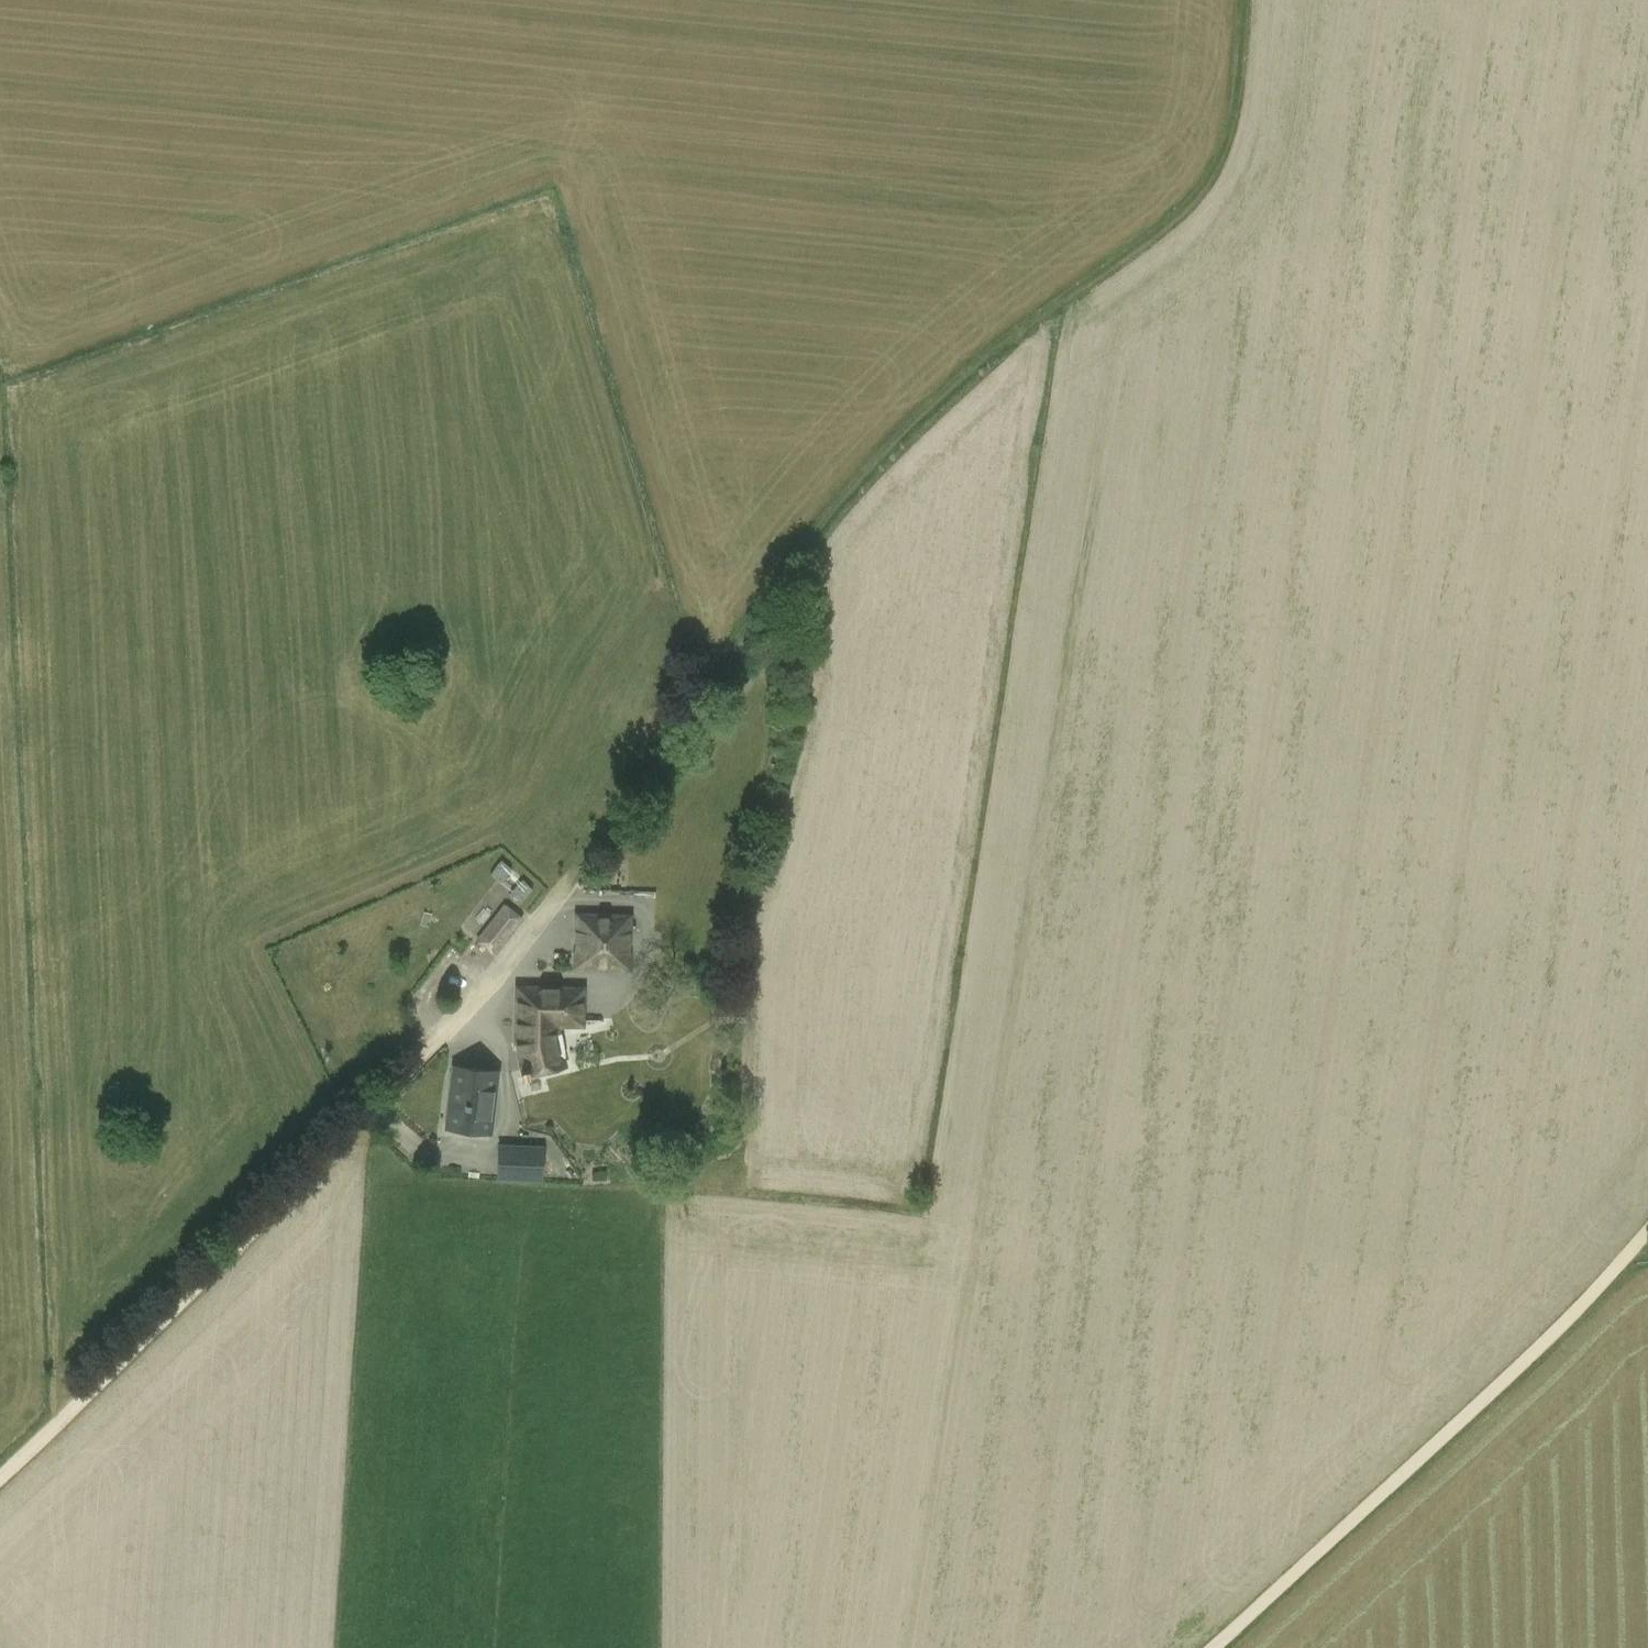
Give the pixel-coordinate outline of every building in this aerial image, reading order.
[(501,949),(524,919),(502,903),(479,933),(501,949)] [(631,972),(632,914),(574,913),(572,971),(631,972)] [(557,1036),(557,1025),(580,1025),(581,990),(518,989),(518,1046),(524,1074),(562,1065),(557,1036)] [(492,1135),(500,1069),(452,1064),(444,1129),(492,1135)] [(544,1146),(497,1144),(496,1177),(496,1181),(542,1183),(543,1178),(544,1146)]
